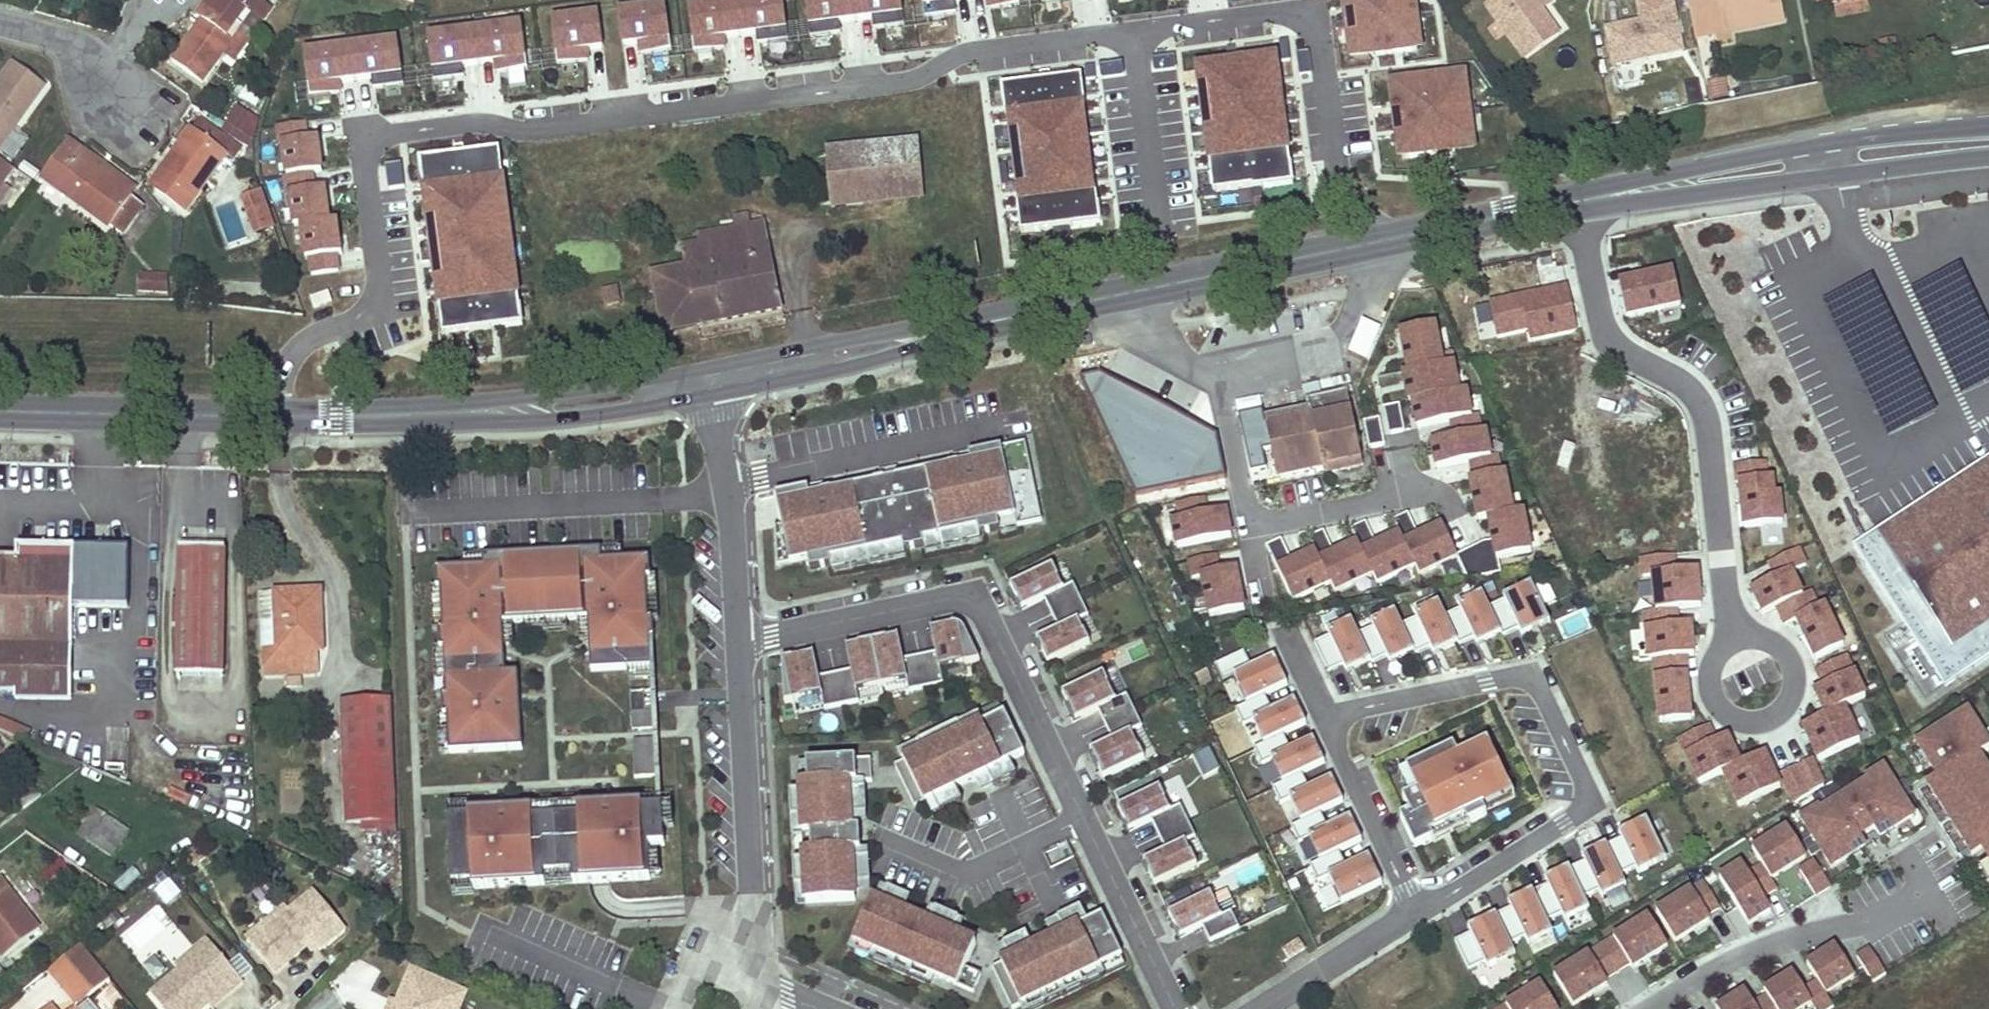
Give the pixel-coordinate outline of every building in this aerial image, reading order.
[(262,0),(208,0),(207,2),(242,28),(261,1),(262,0)] [(783,0),(750,0),(688,8),(694,53),(725,49),(723,38),(756,33),(758,45),(788,41),(783,0)] [(872,18),(874,30),(904,26),(901,0),(805,0),(810,38),(841,34),(839,22),(872,18)] [(966,0),(923,0),(925,17),(956,13),(955,2),(966,0)] [(989,9),(1020,5),(1019,0),(988,0),(989,9)] [(1412,16),(1416,16),(1414,0),(1347,0),(1350,22),(1346,22),(1350,55),(1384,51),(1385,55),(1416,50),(1412,16)] [(1485,5),(1524,60),(1560,35),(1543,12),(1535,0),(1492,0),(1485,5)] [(1543,12),(1552,5),(1549,0),(1535,0),(1543,12)] [(1672,0),(1651,0),(1638,3),(1642,22),(1607,29),(1614,64),(1682,50),(1672,0)] [(1695,39),(1716,34),(1715,28),(1773,16),(1770,0),(1687,0),(1695,39)] [(1773,16),(1715,28),(1716,34),(1784,21),(1780,0),(1770,0),(1773,16)] [(273,9),(261,1),(242,28),(253,36),(273,9)] [(172,62),(202,83),(223,55),(242,28),(207,2),(197,17),(202,21),(172,62)] [(671,51),(666,6),(619,12),(623,45),(640,43),(641,54),(671,51)] [(603,48),(599,15),(552,21),(557,65),(588,62),(586,50),(603,48)] [(528,69),(522,25),(428,37),(434,81),(464,77),(463,66),(496,61),(497,73),(528,69)] [(253,36),(242,28),(223,55),(234,62),(253,36)] [(339,82),(372,78),(373,89),(404,86),(398,41),(304,53),(310,97),(340,94),(339,82)] [(1284,151),(1277,92),(1280,92),(1275,58),(1197,69),(1201,102),(1204,101),(1212,159),(1209,160),(1213,192),(1292,184),(1287,150),(1284,151)] [(44,86),(14,64),(0,83),(0,146),(44,86)] [(1474,145),(1470,112),(1466,112),(1461,75),(1428,79),(1428,83),(1391,88),(1395,123),(1399,122),(1404,159),(1438,154),(1438,150),(1474,145)] [(1093,192),(1082,108),(1085,107),(1081,76),(1003,87),(1007,118),(1010,118),(1021,201),(1018,201),(1022,233),(1100,223),(1096,191),(1093,192)] [(1727,76),(1709,80),(1713,101),(1731,97),(1727,76)] [(1698,78),(1686,80),(1690,104),(1703,102),(1698,78)] [(238,87),(235,100),(258,104),(261,91),(238,87)] [(156,190),(186,211),(226,155),(234,161),(241,150),(216,132),(215,133),(199,122),(192,130),(190,130),(180,144),(186,148),(156,190)] [(253,141),(226,124),(222,130),(247,146),(254,150),(253,141)] [(342,254),(339,237),(338,237),(336,221),(329,222),(325,189),(314,190),(311,174),(321,173),(318,139),(307,140),(305,124),(278,127),(280,145),(283,144),(288,176),(286,177),(288,194),(291,194),(296,226),(302,225),(307,259),(310,258),(312,275),(338,271),(336,255),(342,254)] [(190,130),(184,125),(174,140),(180,144),(190,130)] [(143,204),(133,196),(77,157),(82,152),(67,141),(41,177),(121,234),(143,204)] [(923,197),(917,143),(858,149),(864,203),(923,197)] [(150,185),(156,190),(186,148),(180,144),(150,185)] [(254,150),(247,146),(242,167),(254,169),(254,150)] [(864,203),(858,149),(828,152),(833,206),(864,203)] [(522,325),(518,293),(515,294),(512,267),(515,267),(500,150),(420,160),(425,195),(473,188),(474,196),(429,202),(437,261),(474,257),(472,243),(480,242),(483,263),(438,269),(442,300),(438,301),(443,335),(522,325)] [(77,157),(133,196),(136,191),(82,152),(77,157)] [(2,185),(14,169),(0,159),(0,184),(2,185)] [(31,181),(14,169),(2,185),(7,189),(2,195),(15,204),(31,181)] [(278,181),(266,183),(270,203),(282,201),(278,181)] [(260,191),(245,196),(258,234),(273,229),(260,191)] [(685,270),(695,325),(781,309),(765,224),(750,226),(748,215),(733,217),(735,229),(697,236),(699,245),(681,248),(685,270)] [(1676,266),(1621,278),(1628,313),(1684,302),(1676,266)] [(1962,395),(1988,382),(1988,324),(1961,267),(1911,291),(1962,395)] [(654,276),(664,331),(695,325),(685,270),(654,276)] [(168,293),(169,277),(139,275),(138,292),(168,293)] [(1822,302),(1889,438),(1939,413),(1873,277),(1822,302)] [(1570,278),(1490,294),(1498,336),(1531,329),(1533,338),(1581,328),(1570,278)] [(617,288),(602,290),(605,307),(620,305),(617,288)] [(1512,514),(1504,472),(1499,473),(1496,456),(1490,457),(1485,432),(1481,433),(1477,416),(1471,417),(1466,391),(1459,393),(1453,364),(1443,366),(1435,325),(1401,331),(1409,373),(1404,374),(1409,402),(1412,401),(1418,428),(1452,421),(1455,437),(1432,442),(1437,469),(1472,462),(1475,478),(1471,479),(1479,519),(1489,517),(1494,541),(1498,559),(1530,553),(1522,512),(1512,514)] [(1225,477),(1218,438),(1099,374),(1082,378),(1135,492),(1225,477)] [(1321,459),(1356,451),(1359,450),(1346,391),(1309,399),(1310,407),(1264,417),(1277,476),(1322,466),(1321,459)] [(1404,431),(1399,405),(1384,408),(1389,434),(1404,431)] [(1385,445),(1379,418),(1364,422),(1369,448),(1385,445)] [(998,520),(1015,517),(1017,527),(1042,521),(1025,442),(955,457),(956,463),(896,476),(895,470),(881,473),(882,479),(823,491),(822,485),(776,495),(782,526),(776,527),(778,566),(808,560),(810,570),(831,566),(830,559),(903,544),(904,551),(925,546),(923,539),(978,528),(979,534),(1000,530),(998,520)] [(1322,466),(1358,458),(1356,451),(1321,459),(1322,466)] [(1768,461),(1735,464),(1736,482),(1742,481),(1746,524),(1785,521),(1783,490),(1778,490),(1777,475),(1771,476),(1768,461)] [(1880,535),(1855,551),(1945,691),(1988,662),(1988,464),(1880,535)] [(1231,537),(1226,511),(1207,515),(1204,498),(1177,504),(1180,520),(1172,522),(1177,548),(1231,537)] [(1377,584),(1415,567),(1420,576),(1457,558),(1442,526),(1419,537),(1408,513),(1393,520),(1400,534),(1376,545),(1365,522),(1351,528),(1357,543),(1334,554),(1323,530),(1309,537),(1315,551),(1292,562),(1281,539),(1266,546),(1292,602),(1331,584),(1335,593),(1373,575),(1377,584)] [(1017,527),(1015,517),(998,520),(1000,530),(1000,532),(1017,529),(1017,527)] [(926,552),(980,540),(979,534),(978,528),(923,539),(925,546),(926,552)] [(1659,530),(1652,532),(1654,539),(1661,538),(1659,530)] [(1500,574),(1498,559),(1494,541),(1483,543),(1456,555),(1457,558),(1468,581),(1500,574)] [(832,571),(905,556),(904,551),(903,544),(830,559),(831,566),(832,571)] [(128,547),(19,547),(18,560),(0,559),(0,692),(15,692),(14,701),(71,702),(74,601),(127,604),(128,547)] [(1802,547),(1770,562),(1776,576),(1752,588),(1765,614),(1777,608),(1785,625),(1797,618),(1816,659),(1847,644),(1828,602),(1821,604),(1814,590),(1807,593),(1795,569),(1809,563),(1802,547)] [(225,550),(179,549),(178,601),(178,627),(177,676),(223,677),(225,550)] [(623,560),(622,549),(602,550),(602,561),(623,560)] [(649,619),(647,578),(651,578),(650,559),(623,560),(602,561),(602,550),(483,557),(483,568),(463,569),(436,570),(437,589),(441,589),(443,630),(439,630),(440,650),(444,649),(447,696),(442,697),(444,717),(448,716),(450,754),(523,750),(520,704),(515,704),(514,695),(520,695),(518,674),(506,675),(505,657),(500,657),(499,647),(504,646),(503,624),(513,623),(524,622),(568,620),(578,619),(588,619),(590,642),(595,642),(595,652),(590,652),(591,671),(628,669),(652,668),(650,638),(654,638),(653,619),(649,619)] [(1678,553),(1643,556),(1644,576),(1654,575),(1657,611),(1644,612),(1647,658),(1656,658),(1661,719),(1694,717),(1690,654),(1698,653),(1696,620),(1682,621),(1681,607),(1706,605),(1703,565),(1679,567),(1678,553)] [(1244,609),(1236,569),(1220,573),(1216,555),(1189,561),(1193,578),(1201,576),(1209,617),(1244,609)] [(483,568),(483,557),(463,558),(463,569),(483,568)] [(1089,614),(1075,585),(1063,590),(1052,566),(1011,586),(1017,599),(1018,599),(1022,609),(1022,610),(1045,599),(1059,629),(1036,640),(1037,641),(1038,640),(1048,664),(1089,644),(1078,620),(1089,614)] [(659,618),(657,577),(651,578),(647,578),(649,619),(653,619),(659,618)] [(1496,592),(1490,578),(1482,582),(1488,596),(1496,592)] [(1505,602),(1489,610),(1501,635),(1503,637),(1519,630),(1522,637),(1550,624),(1531,585),(1504,599),(1505,602)] [(443,630),(441,589),(437,589),(431,590),(433,631),(439,630),(443,630)] [(322,652),(320,593),(263,595),(266,676),(317,674),(316,652),(322,652)] [(1460,610),(1445,618),(1458,644),(1459,646),(1474,639),(1477,646),(1501,635),(1489,610),(1482,595),(1459,607),(1460,610)] [(1417,619),(1401,626),(1414,653),(1415,655),(1430,648),(1434,655),(1458,644),(1445,618),(1439,604),(1415,616),(1417,619)] [(1373,628),(1358,635),(1371,662),(1372,664),(1387,657),(1390,664),(1414,653),(1401,626),(1395,613),(1371,625),(1373,628)] [(590,642),(588,619),(578,619),(580,642),(590,642)] [(568,630),(568,620),(524,622),(525,632),(568,630)] [(1329,637),(1314,644),(1328,673),(1343,666),(1347,673),(1371,662),(1358,635),(1352,622),(1328,634),(1329,637)] [(514,646),(513,623),(503,624),(504,646),(514,646)] [(943,684),(940,669),(979,662),(965,631),(961,627),(957,624),(951,624),(952,625),(932,630),(931,628),(930,629),(936,653),(903,660),(898,635),(897,636),(897,637),(886,639),(886,638),(858,644),(858,645),(847,648),(847,646),(846,647),(851,671),(819,678),(814,654),(812,654),(813,655),(793,660),(793,658),(782,660),(785,703),(811,698),(811,697),(822,694),(825,709),(859,702),(856,691),(868,688),(868,689),(895,683),(895,682),(906,680),(909,691),(943,684)] [(447,696),(444,649),(440,650),(434,650),(437,697),(442,697),(447,696)] [(1244,653),(1215,666),(1223,683),(1234,678),(1246,705),(1264,697),(1286,687),(1274,658),(1251,669),(1244,653)] [(1849,655),(1816,670),(1824,686),(1815,690),(1828,713),(1804,726),(1821,758),(1863,737),(1848,705),(1870,695),(1849,655)] [(652,678),(652,668),(628,669),(629,679),(652,678)] [(1143,725),(1129,695),(1116,702),(1103,674),(1062,693),(1067,704),(1068,703),(1076,720),(1075,720),(1075,721),(1098,710),(1112,740),(1090,751),(1090,752),(1091,752),(1099,768),(1098,768),(1103,779),(1144,759),(1130,731),(1143,725)] [(655,730),(653,692),(630,693),(632,731),(655,730)] [(1272,712),(1264,697),(1246,705),(1236,710),(1243,726),(1254,721),(1265,744),(1283,736),(1305,725),(1293,701),(1272,712)] [(362,832),(384,831),(384,837),(395,836),(390,700),(341,701),(346,825),(362,825),(362,832)] [(904,761),(1001,715),(996,705),(899,752),(904,761)] [(904,761),(894,766),(914,807),(932,799),(955,788),(974,778),(1009,761),(1024,754),(1004,713),(1001,715),(904,761)] [(1917,746),(1938,780),(1927,787),(1971,858),(1982,851),(1988,863),(1988,774),(1978,757),(1988,750),(1988,748),(1968,714),(1917,746)] [(450,754),(448,716),(444,717),(438,717),(440,754),(450,754)] [(28,728),(0,717),(0,728),(24,739),(28,728)] [(1711,725),(1681,739),(1701,780),(1724,769),(1741,803),(1784,782),(1792,800),(1829,783),(1816,755),(1781,771),(1769,747),(1746,758),(1733,731),(1718,738),(1711,725)] [(1290,751),(1283,736),(1265,744),(1254,749),(1262,765),(1273,760),(1284,783),(1302,775),(1323,764),(1312,741),(1290,751)] [(658,777),(656,740),(632,741),(634,778),(658,777)] [(1409,814),(1400,818),(1415,849),(1432,841),(1429,835),(1466,817),(1469,824),(1486,815),(1485,812),(1479,801),(1509,787),(1487,742),(1458,756),(1454,747),(1406,770),(1417,792),(1403,799),(1409,814)] [(1206,747),(1191,754),(1202,779),(1218,772),(1206,747)] [(851,815),(849,789),(849,783),(872,782),(871,759),(798,763),(799,786),(803,786),(803,791),(804,811),(801,811),(803,835),(804,855),(807,855),(807,860),(808,880),(805,880),(806,903),(855,900),(854,884),(853,852),(861,852),(860,850),(859,829),(851,830),(851,815)] [(1009,761),(974,778),(981,793),(1016,776),(1009,761)] [(1819,808),(1801,820),(1831,869),(1865,846),(1851,824),(1864,815),(1878,838),(1913,818),(1883,769),(1864,780),(1866,783),(1821,811),(1819,808)] [(1309,790),(1302,775),(1284,783),(1273,788),(1280,804),(1291,799),(1302,822),(1320,814),(1342,803),(1330,779),(1309,790)] [(24,809),(41,796),(42,795),(4,778),(0,786),(0,796),(24,809)] [(1479,801),(1485,812),(1514,798),(1509,787),(1479,801)] [(962,802),(955,788),(932,799),(939,813),(962,802)] [(1196,836),(1182,806),(1170,812),(1159,788),(1118,808),(1124,821),(1125,820),(1129,830),(1128,831),(1129,832),(1152,821),(1166,851),(1143,861),(1144,862),(1145,862),(1155,886),(1196,866),(1185,842),(1196,836)] [(866,814),(865,789),(849,789),(851,815),(866,814)] [(804,811),(803,791),(790,792),(792,835),(803,835),(801,811),(804,811)] [(649,856),(648,846),(664,845),(663,827),(662,807),(642,808),(641,803),(621,804),(621,812),(612,812),(611,804),(577,806),(578,816),(533,819),(532,809),(498,810),(499,818),(489,819),(489,811),(468,812),(468,817),(448,818),(452,885),(472,884),(472,889),(545,885),(544,875),(572,874),(573,884),(650,880),(650,877),(649,856)] [(621,812),(621,804),(611,804),(612,812),(621,812)] [(578,816),(577,806),(532,809),(533,819),(578,816)] [(673,826),(672,806),(662,807),(663,827),(673,826)] [(468,812),(468,807),(447,808),(448,818),(468,817),(468,812)] [(96,810),(79,836),(91,843),(108,818),(96,810)] [(499,818),(498,810),(489,811),(489,819),(499,818)] [(1327,829),(1320,814),(1302,822),(1291,827),(1299,844),(1310,838),(1320,861),(1339,853),(1360,842),(1349,818),(1327,829)] [(1466,817),(1429,835),(1432,841),(1433,843),(1470,826),(1469,824),(1466,817)] [(108,818),(91,843),(112,857),(128,832),(108,818)] [(1621,840),(1606,847),(1621,878),(1636,871),(1639,876),(1666,863),(1647,822),(1618,834),(1621,840)] [(1787,829),(1752,851),(1762,867),(1771,881),(1806,859),(1787,829)] [(1584,863),(1570,870),(1585,902),(1600,894),(1602,899),(1626,888),(1621,878),(1606,847),(1582,858),(1584,863)] [(870,883),(868,850),(860,850),(861,852),(853,852),(854,884),(870,883)] [(1346,868),(1339,853),(1320,861),(1310,866),(1318,883),(1328,878),(1342,904),(1381,885),(1367,857),(1346,868)] [(660,877),(659,855),(649,856),(650,877),(660,877)] [(808,880),(807,860),(794,861),(796,903),(806,903),(805,880),(808,880)] [(1830,888),(1814,863),(1799,872),(1815,897),(1830,888)] [(1771,881),(1762,867),(1748,876),(1741,866),(1719,880),(1748,926),(1771,912),(1763,899),(1777,890),(1771,881)] [(1548,886),(1533,893),(1547,924),(1563,917),(1565,922),(1589,911),(1585,902),(1570,870),(1545,881),(1548,886)] [(573,884),(572,874),(544,875),(545,885),(573,884)] [(179,890),(169,878),(156,889),(166,902),(179,890)] [(0,879),(0,952),(4,957),(40,930),(0,879)] [(472,889),(472,884),(452,885),(452,895),(473,894),(472,889)] [(1722,913),(1706,887),(1659,917),(1677,947),(1712,925),(1709,920),(1722,913)] [(904,913),(910,899),(887,889),(881,903),(904,913)] [(314,890),(289,910),(285,905),(246,938),(275,975),(307,949),(314,943),(318,948),(320,952),(346,929),(314,890)] [(1511,910),(1496,917),(1511,947),(1526,940),(1528,945),(1552,934),(1547,924),(1533,893),(1508,904),(1511,910)] [(1221,918),(1210,894),(1169,914),(1175,927),(1176,927),(1180,937),(1180,938),(1203,927),(1210,943),(1239,929),(1232,913),(1221,918)] [(881,903),(872,899),(854,942),(934,976),(973,993),(981,975),(965,968),(976,944),(952,934),(929,924),(904,913),(881,903)] [(1080,908),(1045,925),(1052,939),(1087,922),(1080,908)] [(952,934),(958,919),(935,910),(929,924),(952,934)] [(1102,915),(1087,922),(1052,939),(1032,948),(1010,959),(992,968),(1012,1008),(1021,1005),(1099,967),(1122,956),(1102,915)] [(1471,934),(1454,942),(1468,971),(1485,964),(1487,969),(1515,955),(1511,947),(1496,917),(1468,928),(1471,934)] [(1634,973),(1669,951),(1651,922),(1604,951),(1619,977),(1632,969),(1634,973)] [(1032,948),(1026,934),(1003,945),(1010,959),(1032,948)] [(151,993),(164,1008),(203,1008),(208,1005),(227,989),(230,993),(243,983),(209,940),(195,951),(198,955),(180,970),(151,993)] [(1289,959),(1305,949),(1299,940),(1283,950),(1289,959)] [(934,976),(854,942),(850,951),(930,985),(934,976)] [(314,943),(307,949),(311,954),(318,948),(314,943)] [(110,979),(81,944),(49,971),(78,1006),(110,979)] [(1835,949),(1807,967),(1818,984),(1825,996),(1854,978),(1835,949)] [(1886,976),(1870,950),(1857,958),(1873,984),(1886,976)] [(195,951),(177,966),(180,970),(198,955),(195,951)] [(1619,977),(1604,951),(1556,981),(1574,1008),(1577,1008),(1610,989),(1607,984),(1619,977)] [(372,994),(379,968),(346,959),(334,1005),(350,1008),(384,1008),(387,998),(372,994)] [(1104,977),(1099,967),(1021,1005),(1023,1008),(1036,1008),(1104,977)] [(467,993),(411,969),(396,1003),(401,1005),(399,1008),(460,1008),(467,993)] [(1818,984),(1804,992),(1793,975),(1764,993),(1767,998),(1774,1008),(1805,1008),(1810,1006),(1813,1008),(1833,1008),(1825,996),(1818,984)] [(227,989),(208,1005),(212,1008),(230,993),(227,989)] [(1543,989),(1511,1008),(1556,1008),(1543,989)] [(1767,998),(1753,1007),(1745,994),(1720,1008),(1774,1008),(1767,998)]
